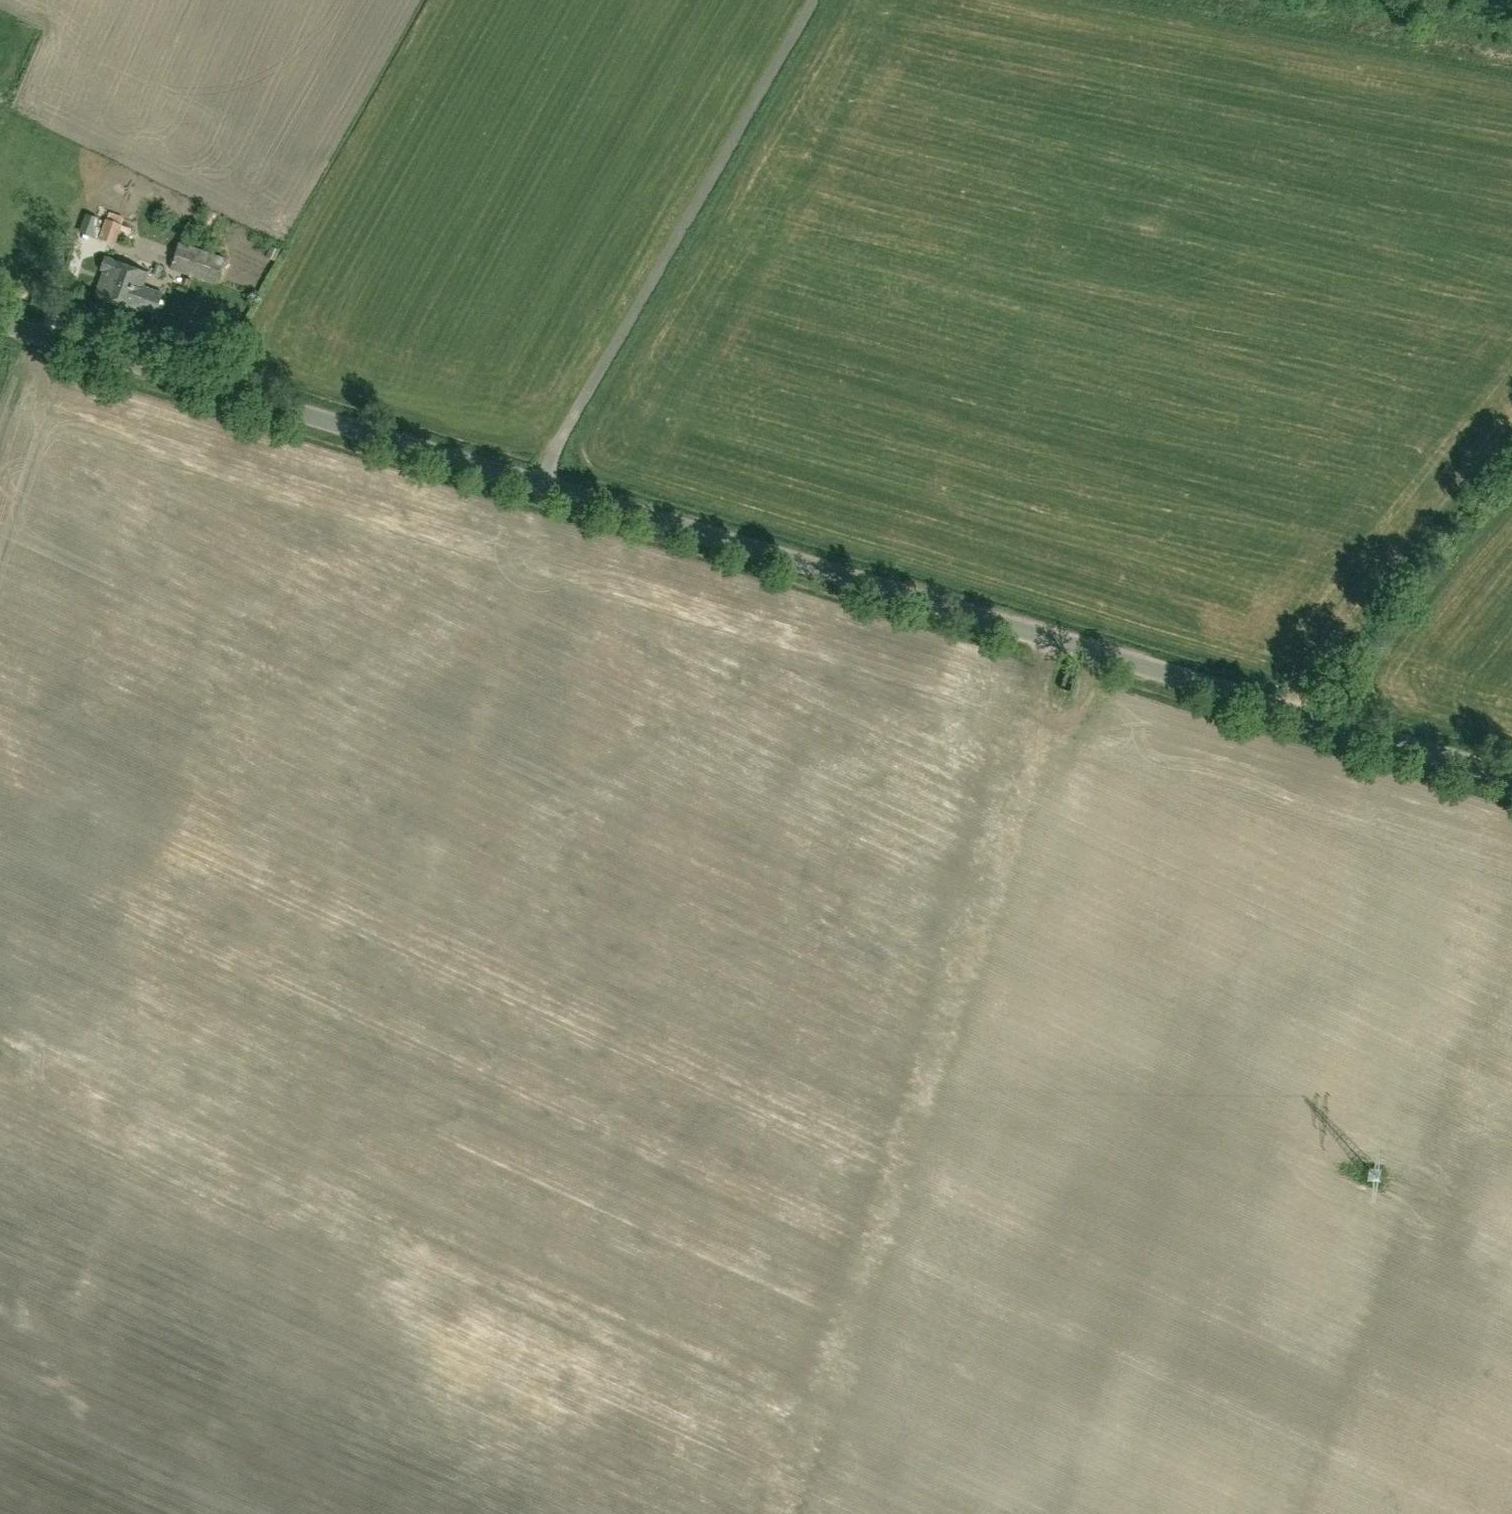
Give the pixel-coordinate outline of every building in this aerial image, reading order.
[(172,269),(217,285),(226,259),(181,244),(172,269)] [(140,315),(142,310),(156,315),(163,296),(147,290),(146,292),(142,291),(148,274),(105,259),(101,271),(105,273),(95,299),(140,315)]
